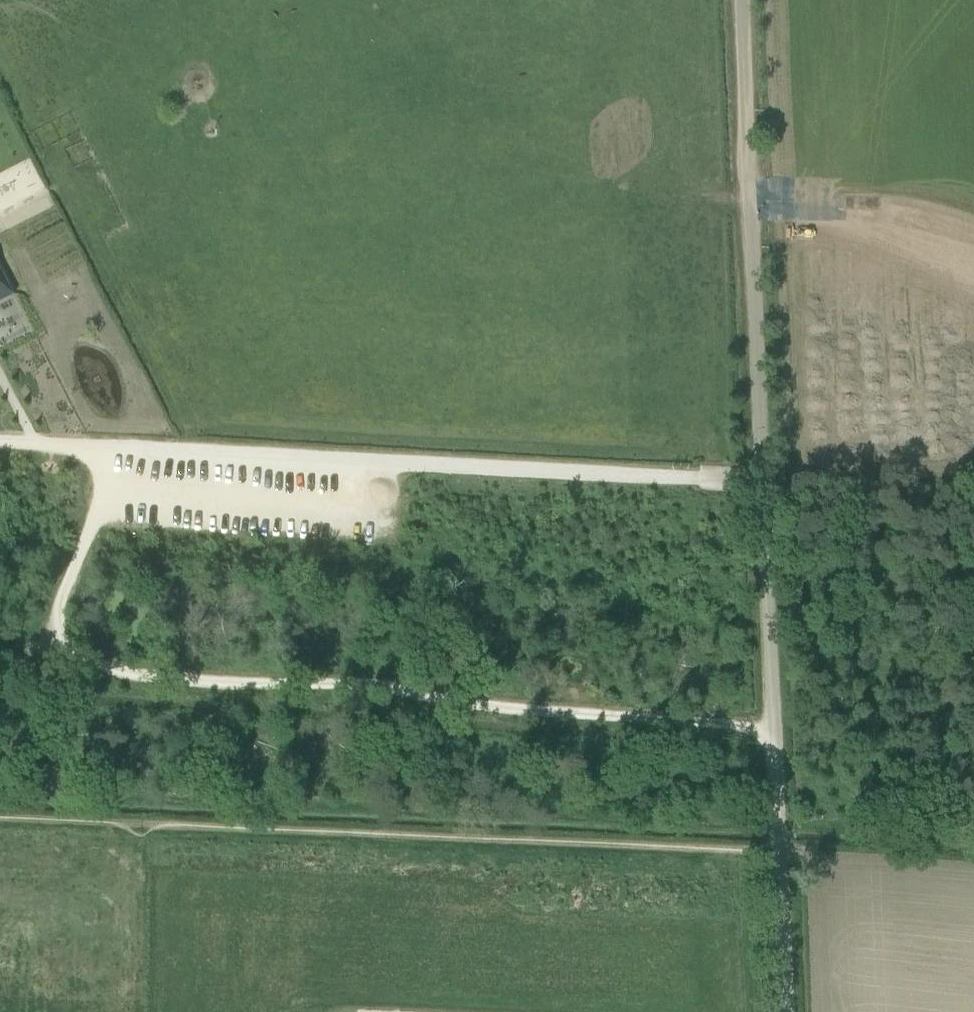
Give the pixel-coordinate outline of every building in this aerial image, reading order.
[(14,296),(0,270),(0,304),(14,296)]
